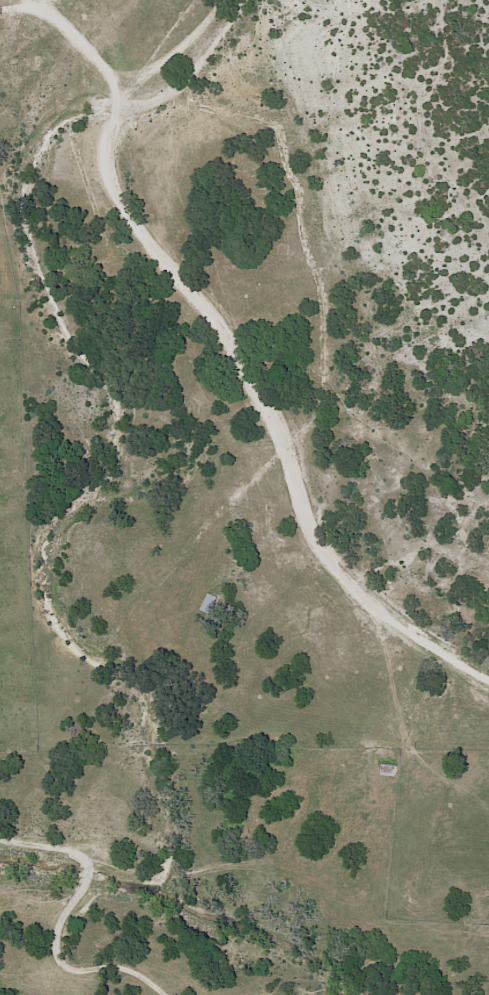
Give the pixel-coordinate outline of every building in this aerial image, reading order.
[(201,612),(211,618),(221,601),(211,595),(201,612)]
